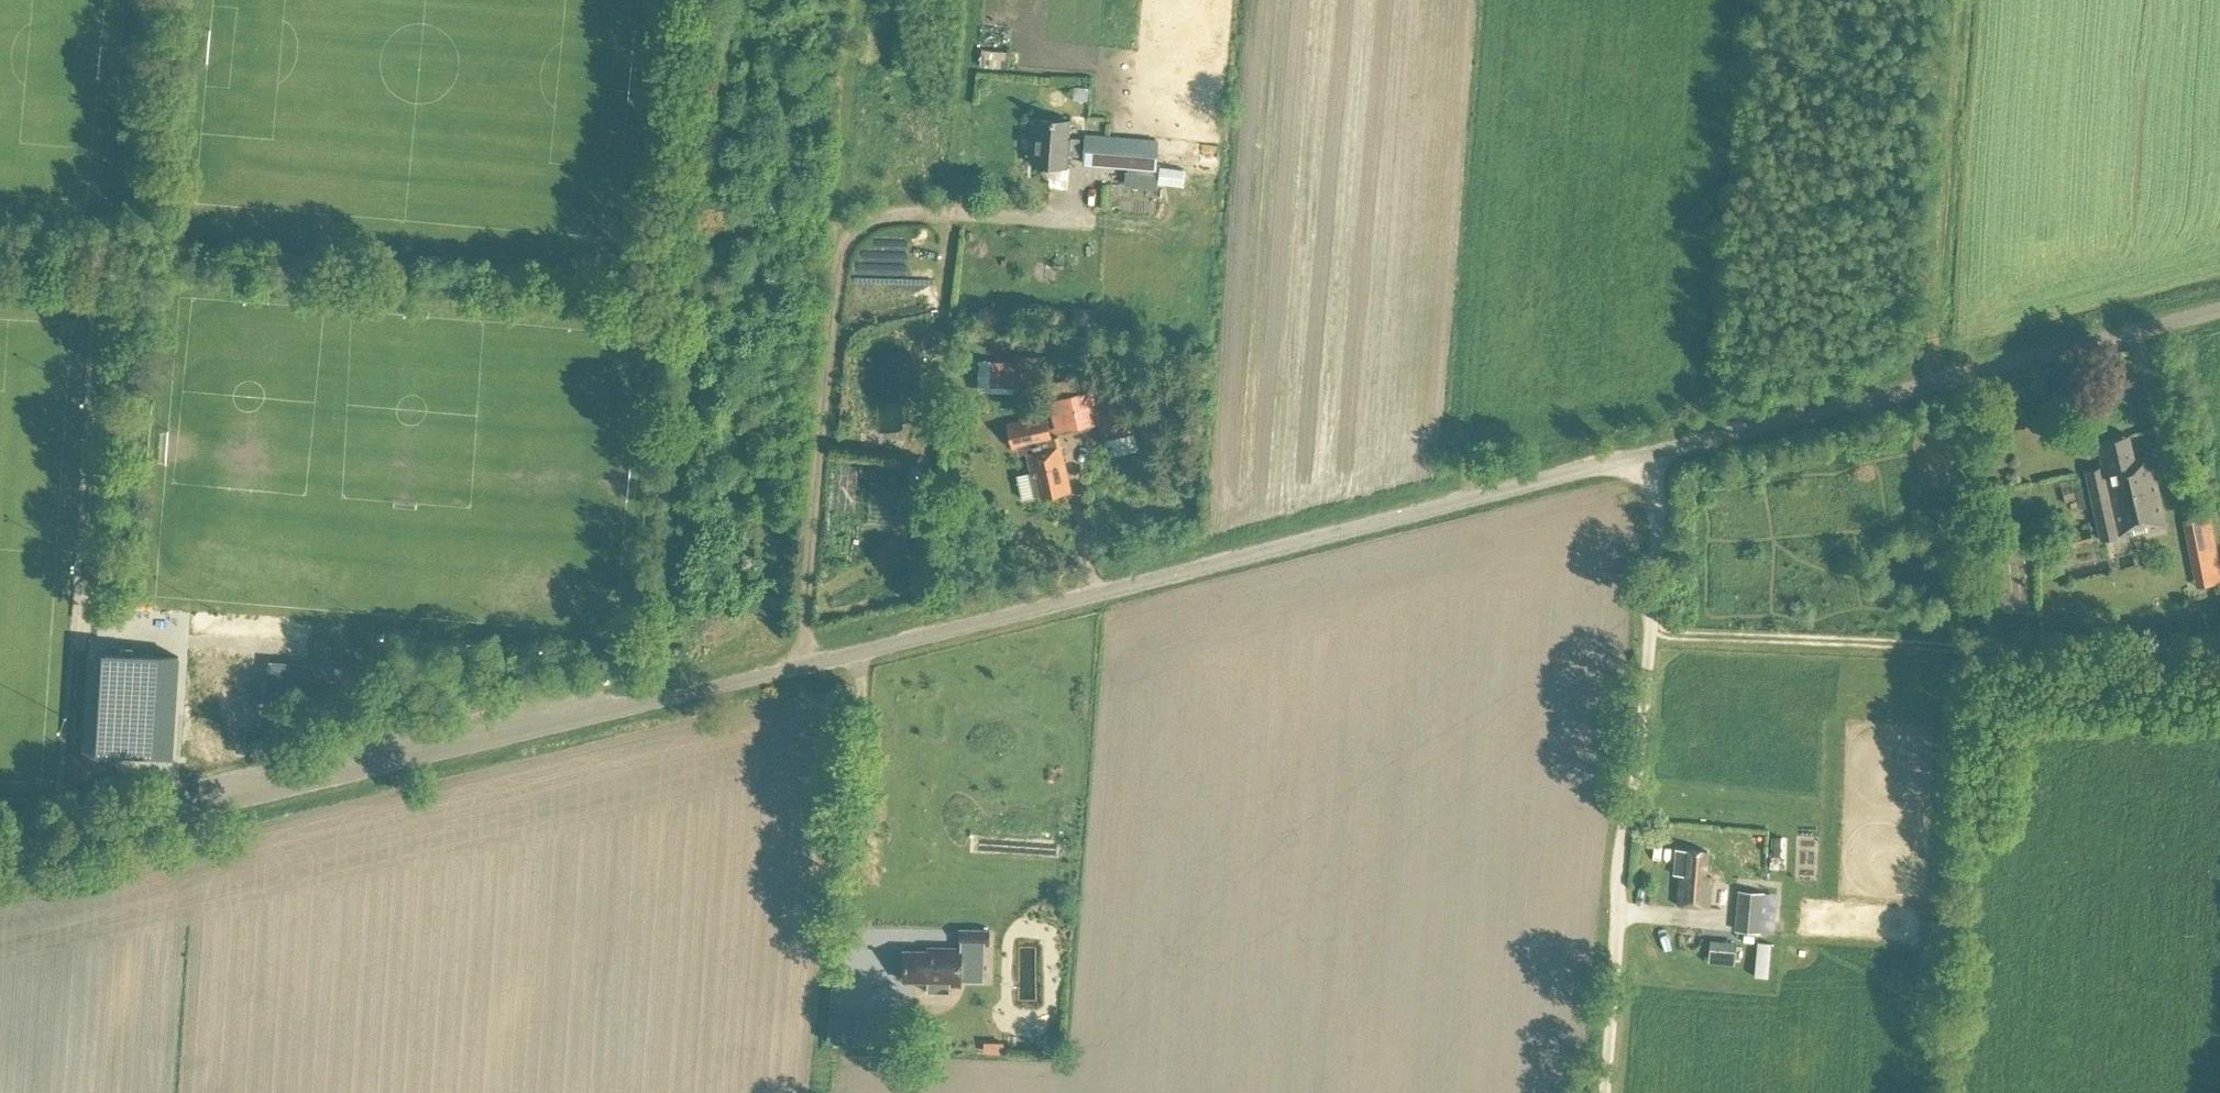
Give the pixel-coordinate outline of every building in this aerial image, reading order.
[(1080,138),(1069,138),(1071,120),(1036,118),(1032,163),(1067,166),(1068,155),(1079,156),(1080,138)] [(1157,138),(1105,134),(1085,133),(1083,166),(1154,171),(1157,138)] [(1130,186),(1138,187),(1158,188),(1158,175),(1131,174),(1130,186)] [(992,361),(991,391),(1038,393),(1039,362),(992,361)] [(1100,421),(1093,393),(1064,400),(1060,380),(1046,384),(1057,430),(1100,421)] [(1045,415),(1008,423),(1013,447),(1017,446),(1026,444),(1028,450),(1027,450),(1027,452),(1031,472),(1018,475),(1023,498),(1040,494),(1041,496),(1071,489),(1060,443),(1058,436),(1050,438),(1045,415)] [(1134,432),(1132,423),(1122,425),(1121,425),(1123,435),(1134,432)] [(2086,470),(2101,539),(2166,524),(2150,455),(2134,458),(2129,434),(2097,441),(2103,466),(2086,470)] [(2185,515),(2193,582),(2219,579),(2219,564),(2214,512),(2185,515)] [(104,650),(98,751),(174,756),(180,654),(104,650)] [(270,662),(267,695),(305,698),(306,687),(342,690),(344,667),(342,667),(342,668),(270,662)] [(1677,849),(1675,873),(1681,873),(1678,904),(1709,907),(1712,876),(1705,875),(1707,850),(1689,849),(1689,850),(1677,849)] [(1735,930),(1761,933),(1765,893),(1738,890),(1735,930)] [(960,929),(960,943),(961,943),(985,943),(989,943),(989,929),(960,929)] [(1735,965),(1737,941),(1711,939),(1709,963),(1735,965)] [(904,950),(903,980),(928,980),(927,992),(950,992),(950,984),(961,984),(961,980),(961,970),(984,971),(985,943),(961,943),(961,948),(939,947),(939,951),(928,950),(904,950)] [(977,1050),(1003,1050),(1003,1039),(977,1039),(977,1050)]
